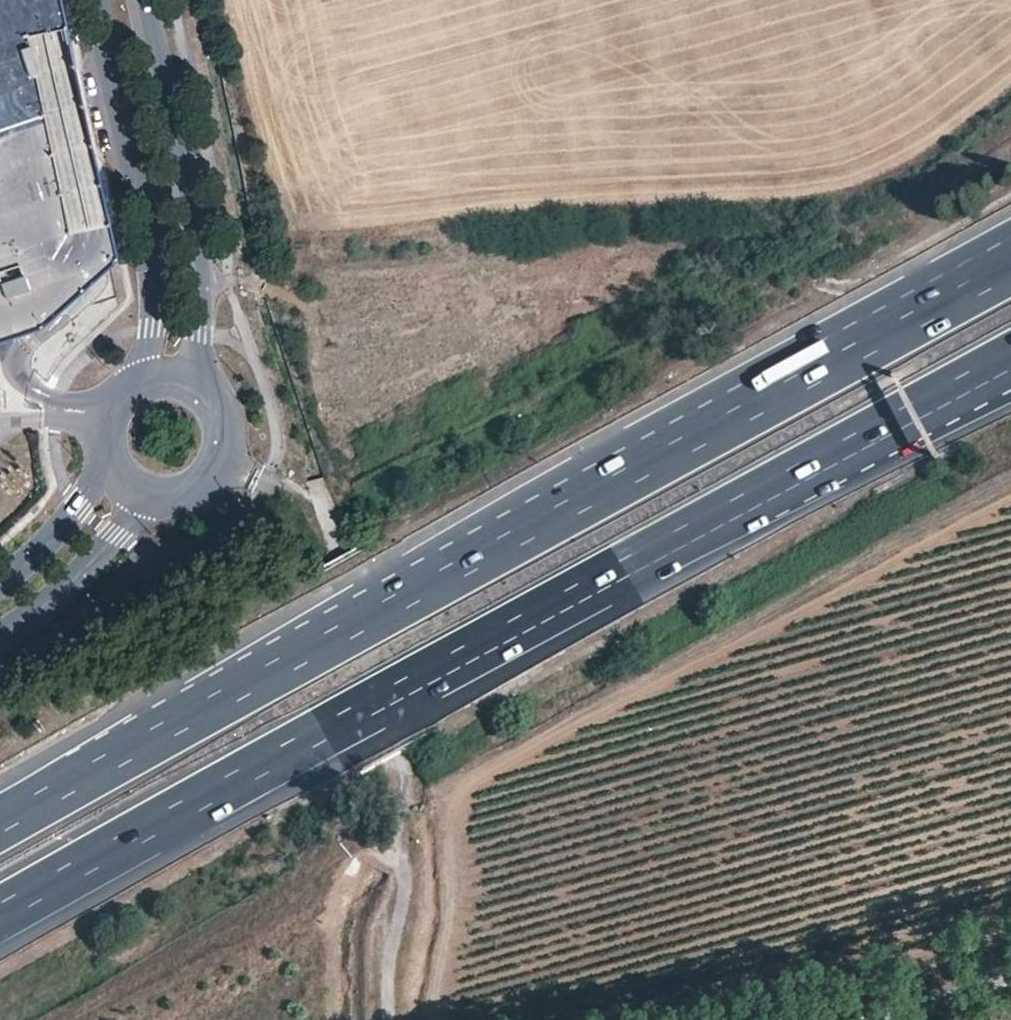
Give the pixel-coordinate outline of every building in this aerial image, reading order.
[(35,324),(99,265),(110,255),(54,0),(0,0),(0,336),(35,324)]
